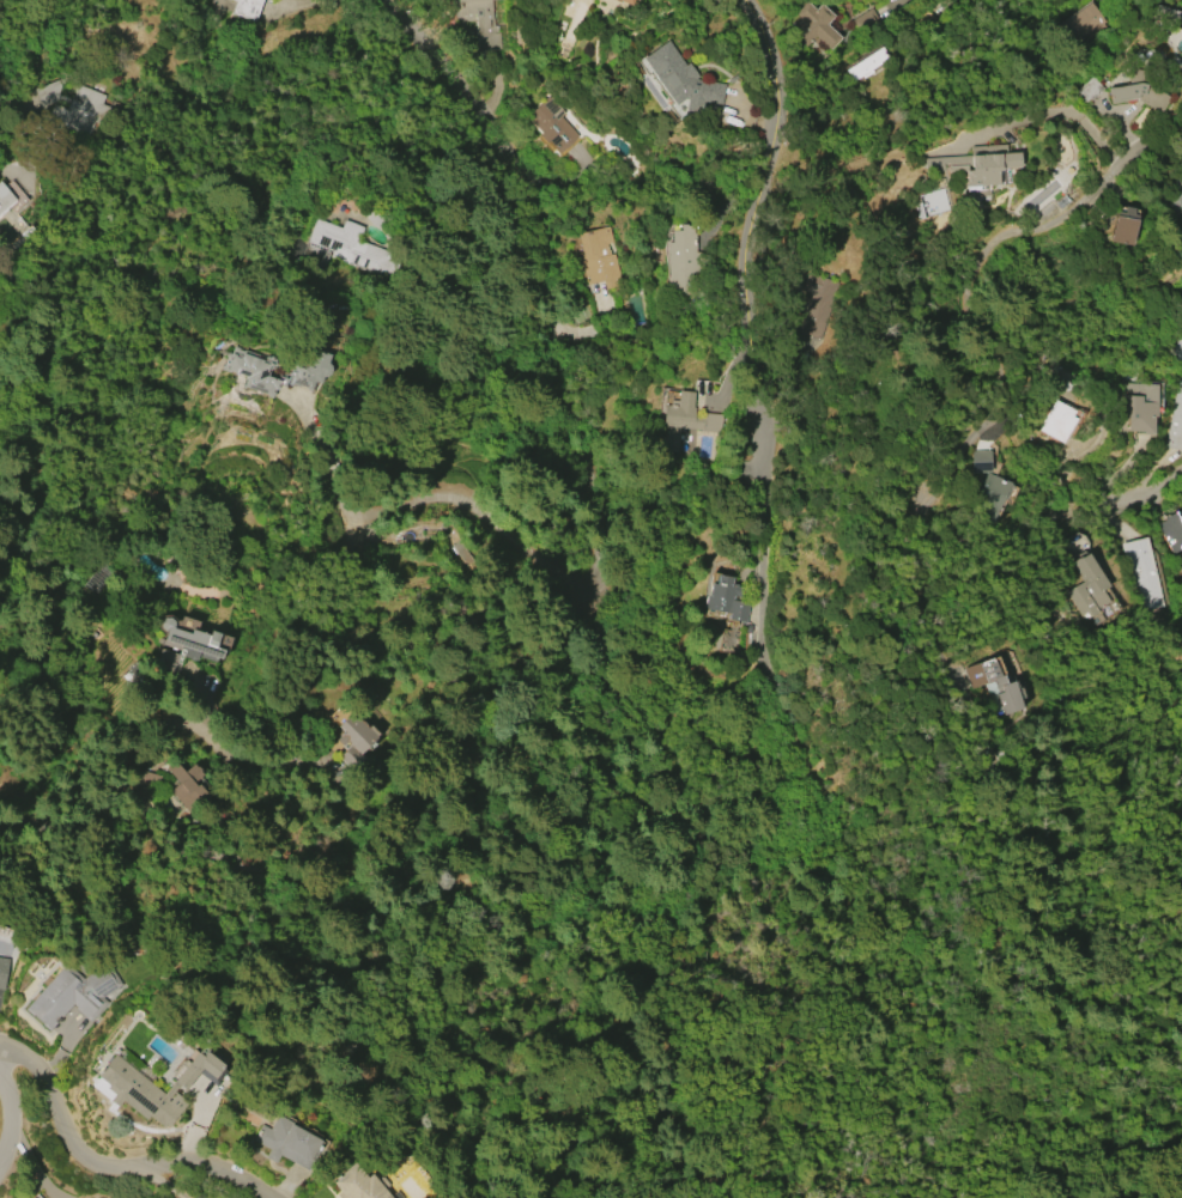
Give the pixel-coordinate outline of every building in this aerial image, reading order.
[(235,1),(231,0),(262,0),(255,23),(231,14),(235,1)] [(457,13),(456,0),(493,0),(497,49),(477,51),(473,12),(457,13)] [(826,24),(834,17),(819,4),(813,10),(805,2),(792,18),(794,20),(789,25),(794,29),(789,34),(805,48),(816,36),(830,50),(841,38),(826,24)] [(1105,24),(1088,3),(1058,27),(1076,49),(1105,24)] [(1156,5),(1180,12),(1176,23),(1153,16),(1156,5)] [(695,80),(698,78),(687,63),(685,66),(668,41),(642,59),(675,107),(685,101),(685,108),(704,110),(722,97),(723,85),(695,80)] [(844,71),(880,47),(887,59),(869,71),(871,73),(862,79),(860,77),(851,81),(844,71)] [(1151,86),(1169,97),(1159,114),(1134,99),(1109,103),(1107,89),(1127,85),(1128,71),(1152,74),(1151,86)] [(1072,93),(1090,77),(1103,90),(1085,108),(1072,93)] [(40,107),(34,90),(59,79),(65,97),(40,107)] [(44,122),(51,103),(66,109),(75,84),(104,96),(101,104),(105,107),(98,124),(93,122),(87,139),(44,122)] [(559,153),(547,141),(546,142),(539,135),(541,133),(527,116),(548,97),(563,112),(559,116),(578,136),(559,153)] [(922,158),(970,156),(970,147),(1005,145),(1005,153),(1018,153),(1019,166),(1000,169),(1000,171),(996,171),(998,184),(987,186),(988,200),(966,201),(965,172),(948,174),(947,164),(942,164),(942,171),(923,172),(922,158)] [(1170,217),(1181,215),(1181,175),(1166,177),(1170,217)] [(16,201),(0,214),(0,183),(16,201)] [(917,219),(948,212),(943,189),(912,196),(917,219)] [(1131,247),(1109,242),(1114,211),(1122,212),(1123,207),(1133,209),(1132,215),(1135,215),(1131,247)] [(316,218),(340,227),(344,220),(364,227),(359,241),(398,256),(388,280),(329,257),(325,269),(299,260),(316,218)] [(667,291),(667,243),(671,243),(671,230),(680,230),(680,225),(686,225),(686,226),(693,226),(693,233),(696,233),(697,296),(674,296),(674,291),(667,291)] [(578,235),(610,227),(613,244),(607,245),(610,255),(616,254),(623,286),(605,290),(604,281),(587,285),(580,254),(582,254),(578,235)] [(836,281),(822,332),(799,324),(807,292),(800,290),(805,273),(836,281)] [(1170,363),(1181,332),(1181,367),(1170,363)] [(326,363),(329,366),(331,370),(329,373),(326,376),(321,376),(319,384),(313,382),(309,393),(285,384),(284,388),(277,385),(275,391),(274,390),(271,400),(240,388),(242,378),(223,371),(231,346),(263,358),(265,357),(269,357),(274,360),(274,366),(269,370),(268,369),(266,376),(278,381),(279,377),(286,379),(290,370),(291,370),(295,363),(309,367),(315,351),(329,355),(326,363)] [(1178,377),(1181,378),(1181,451),(1164,446),(1178,377)] [(1122,382),(1158,384),(1154,421),(1152,421),(1152,436),(1142,434),(1142,432),(1126,431),(1127,419),(1120,419),(1122,382)] [(659,452),(660,437),(665,437),(666,428),(661,427),(663,406),(671,406),(671,403),(669,403),(669,400),(677,401),(678,391),(693,393),(691,407),(693,408),(693,416),(702,418),(703,414),(720,415),(717,434),(679,430),(677,455),(659,452)] [(1037,430),(1054,401),(1073,411),(1069,416),(1074,419),(1060,443),(1037,430)] [(970,454),(989,454),(989,472),(970,473),(970,454)] [(1010,484),(992,525),(968,516),(986,474),(1010,484)] [(1174,512),(1181,527),(1181,546),(1180,547),(1181,549),(1171,554),(1154,524),(1163,519),(1163,518),(1174,512)] [(1145,537),(1164,607),(1144,612),(1138,588),(1133,589),(1121,543),(1145,537)] [(1091,552),(1103,571),(1099,573),(1108,586),(1102,590),(1110,602),(1105,606),(1107,607),(1099,612),(1099,613),(1086,621),(1067,592),(1083,582),(1071,562),(1080,557),(1081,558),(1091,552)] [(750,602),(746,624),(727,620),(728,614),(705,610),(707,608),(703,608),(705,596),(708,596),(710,583),(715,584),(716,576),(731,578),(731,583),(740,585),(737,601),(750,602)] [(171,627),(188,633),(189,628),(207,634),(210,631),(218,633),(214,646),(223,650),(220,659),(214,658),(213,662),(196,657),(195,661),(181,656),(175,675),(152,667),(158,647),(177,653),(178,650),(175,649),(174,650),(169,649),(170,647),(158,644),(159,639),(162,639),(165,631),(160,628),(159,624),(162,619),(168,619),(171,622),(171,627)] [(1013,681),(1023,709),(1004,716),(996,694),(1002,693),(1000,687),(996,689),(994,682),(971,691),(963,669),(993,658),(999,676),(1002,675),(1006,685),(1013,681)] [(352,772),(338,758),(350,747),(346,743),(343,748),(335,740),(339,737),(338,735),(343,731),(338,726),(352,713),(358,720),(360,720),(366,728),(370,724),(384,740),(364,758),(365,760),(352,772)] [(194,764),(204,774),(194,783),(198,786),(199,785),(211,797),(208,799),(212,803),(204,811),(195,802),(187,809),(170,791),(178,784),(165,770),(175,761),(184,772),(194,764)] [(139,789),(144,772),(159,776),(153,793),(139,789)] [(4,991),(0,990),(0,958),(8,960),(4,991)] [(103,998),(107,1002),(90,1022),(74,1009),(75,1007),(72,1004),(49,1030),(24,1010),(65,963),(83,979),(105,962),(122,985),(103,998)] [(145,1120),(105,1088),(107,1086),(96,1077),(115,1053),(164,1093),(184,1068),(181,1065),(188,1056),(202,1068),(186,1089),(180,1084),(166,1100),(169,1101),(174,1095),(187,1105),(169,1127),(165,1125),(163,1127),(148,1117),(145,1120)] [(308,1172),(279,1156),(274,1164),(265,1159),(268,1150),(251,1141),(260,1125),(268,1130),(277,1115),(293,1125),(293,1126),(320,1141),(315,1153),(317,1154),(308,1172)] [(386,1190),(392,1197),(340,1197),(338,1196),(341,1192),(332,1181),(354,1162),(368,1178),(372,1173),(378,1180),(381,1178),(383,1178),(387,1181),(388,1187),(386,1190)]
